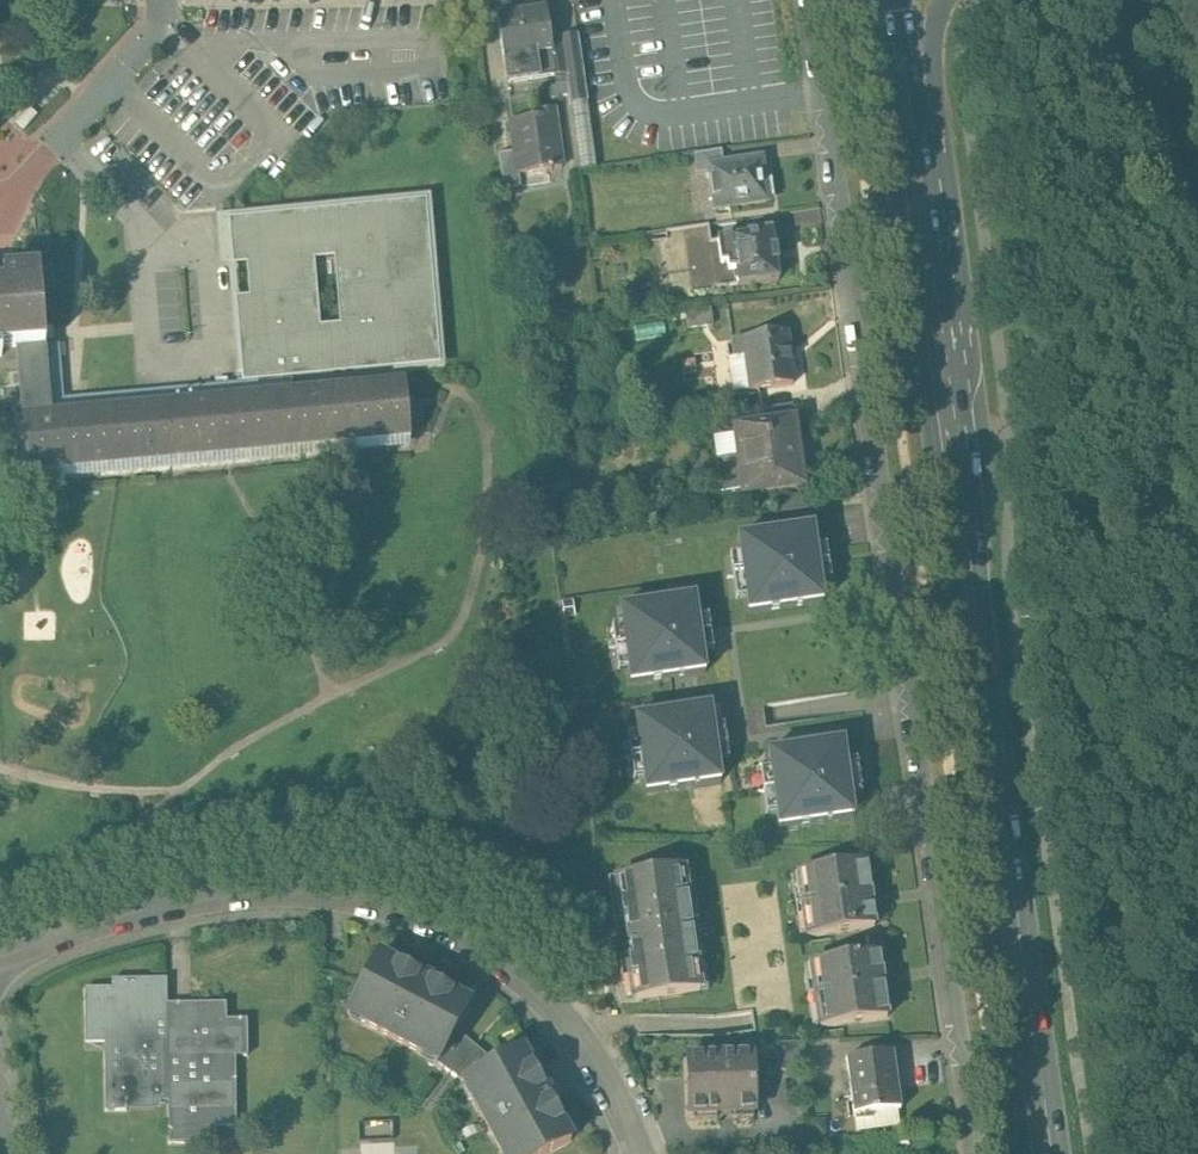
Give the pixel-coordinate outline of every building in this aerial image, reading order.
[(494,8),(495,17),(497,17),(507,82),(554,75),(554,76),(565,74),(569,104),(570,104),(588,101),(578,36),(555,39),(554,27),(548,0),(496,0),(494,8)] [(588,101),(570,104),(579,170),(597,167),(588,101)] [(538,116),(509,120),(514,151),(518,174),(547,170),(547,171),(551,170),(551,169),(561,168),(552,109),(537,111),(538,116)] [(708,165),(718,164),(723,163),(721,149),(694,154),(697,173),(708,172),(709,171),(708,165)] [(514,151),(498,153),(504,189),(520,186),(518,174),(514,151)] [(764,181),(763,171),(761,158),(708,166),(714,208),(767,200),(767,197),(772,196),(772,195),(770,180),(764,181)] [(258,381),(288,378),(288,377),(440,365),(426,200),(229,216),(233,263),(246,262),(249,295),(235,296),(243,381),(258,380),(258,381)] [(673,281),(696,278),(697,278),(716,275),(708,224),(666,230),(673,281)] [(755,284),(764,282),(765,282),(778,280),(777,273),(781,272),(779,255),(776,235),(773,235),(772,229),(748,232),(748,235),(719,239),(722,263),(723,263),(728,262),(730,269),(735,268),(737,283),(754,281),(755,284)] [(1,358),(1,350),(16,348),(45,346),(39,269),(2,272),(3,286),(0,287),(0,358),(1,358)] [(686,311),(686,314),(686,315),(688,326),(713,323),(710,308),(686,311)] [(745,354),(745,356),(745,357),(750,388),(792,383),(785,332),(733,339),(734,355),(745,354)] [(258,381),(49,398),(45,346),(16,348),(27,472),(29,472),(29,471),(408,439),(408,440),(410,440),(404,382),(293,391),(292,378),(288,378),(258,381)] [(733,412),(738,412),(761,408),(760,393),(732,397),(733,412)] [(790,403),(787,403),(787,404),(762,407),(762,408),(763,408),(765,421),(792,417),(790,403)] [(734,438),(731,438),(714,440),(716,459),(717,460),(736,458),(741,495),(763,492),(763,493),(803,487),(800,465),(807,464),(803,439),(797,440),(796,439),(793,417),(750,423),(750,424),(733,426),(734,438)] [(778,512),(801,509),(806,508),(804,496),(804,495),(804,493),(775,497),(778,512)] [(814,526),(736,535),(746,613),(824,603),(814,526)] [(696,595),(618,605),(628,682),(706,672),(696,595)] [(712,705),(634,714),(643,792),(721,782),(712,705)] [(845,740),(767,749),(776,826),(854,817),(845,740)] [(864,861),(811,868),(798,870),(807,934),(872,925),(864,861)] [(625,917),(628,936),(693,927),(690,906),(687,907),(686,906),(681,867),(651,871),(616,876),(621,917),(622,917),(625,917)] [(696,947),(693,927),(628,936),(631,955),(627,956),(633,998),(698,988),(693,948),(693,947),(696,947)] [(811,962),(813,976),(820,1025),(886,1015),(877,952),(811,962)] [(455,1029),(469,1003),(430,982),(430,981),(419,975),(418,974),(417,975),(416,975),(378,955),(347,1013),(437,1062),(455,1029)] [(169,1101),(169,1137),(170,1143),(215,1142),(215,1125),(236,1124),(235,1089),(226,1089),(226,1056),(247,1056),(246,1020),(226,1021),(225,1003),(166,1004),(166,979),(113,980),(113,988),(85,989),(86,1041),(105,1041),(106,1110),(126,1110),(126,1102),(169,1101)] [(437,1062),(450,1071),(476,1046),(455,1029),(437,1062)] [(450,1071),(463,1082),(496,1064),(476,1046),(450,1071)] [(496,1064),(463,1082),(502,1153),(545,1153),(570,1140),(570,1139),(549,1102),(551,1101),(550,1099),(544,1088),(543,1089),(542,1088),(522,1050),(496,1064)] [(848,1058),(848,1063),(855,1113),(871,1111),(872,1113),(899,1110),(893,1064),(892,1063),(889,1063),(887,1053),(848,1058)] [(753,1054),(751,1054),(686,1056),(688,1113),(754,1111),(753,1054)]
